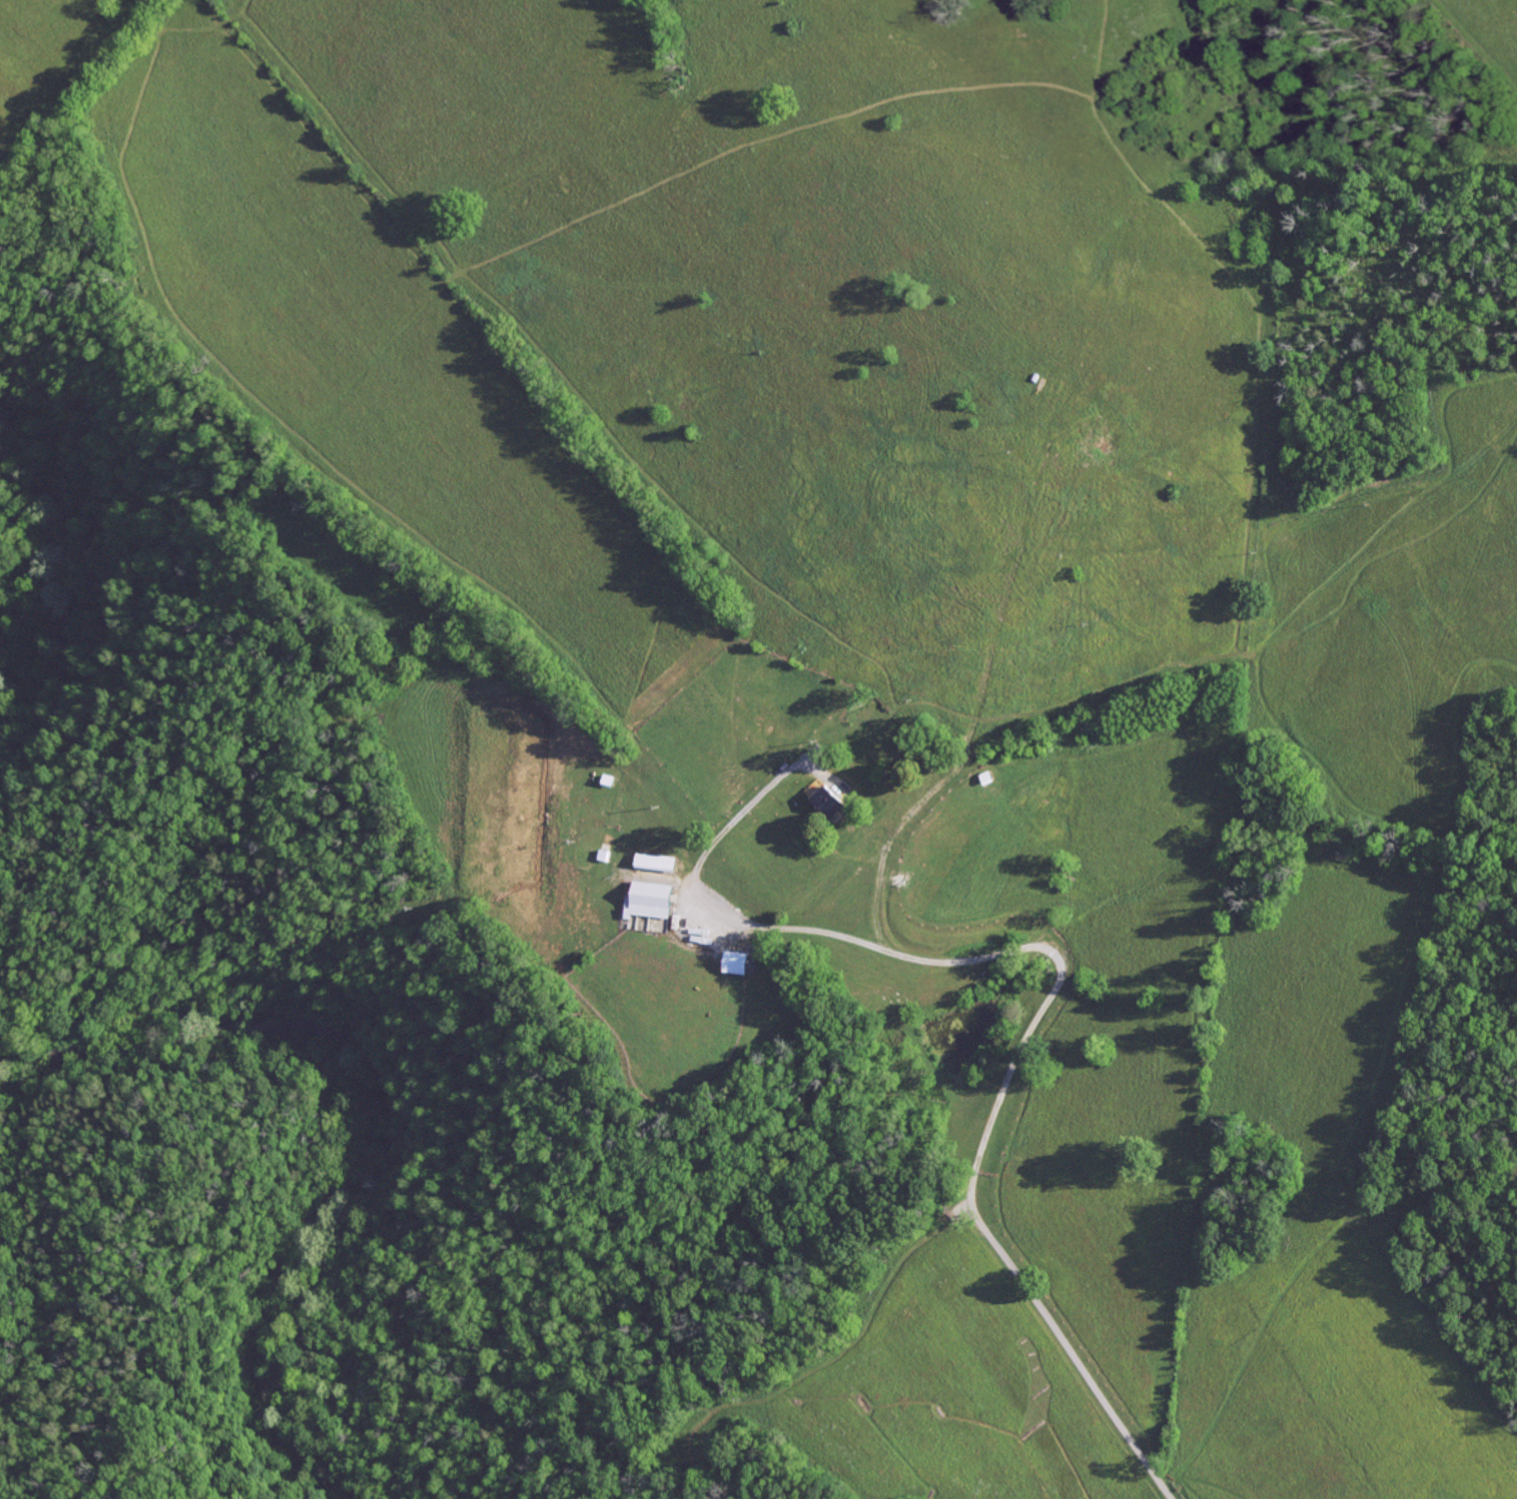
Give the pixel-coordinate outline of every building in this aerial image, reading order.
[(846,808),(826,786),(811,799),(831,821),(846,808)] [(675,874),(677,858),(638,852),(635,867),(675,874)] [(671,918),(672,885),(633,883),(633,898),(627,898),(626,916),(671,918)] [(749,953),(726,951),(723,972),(747,975),(749,953)]
